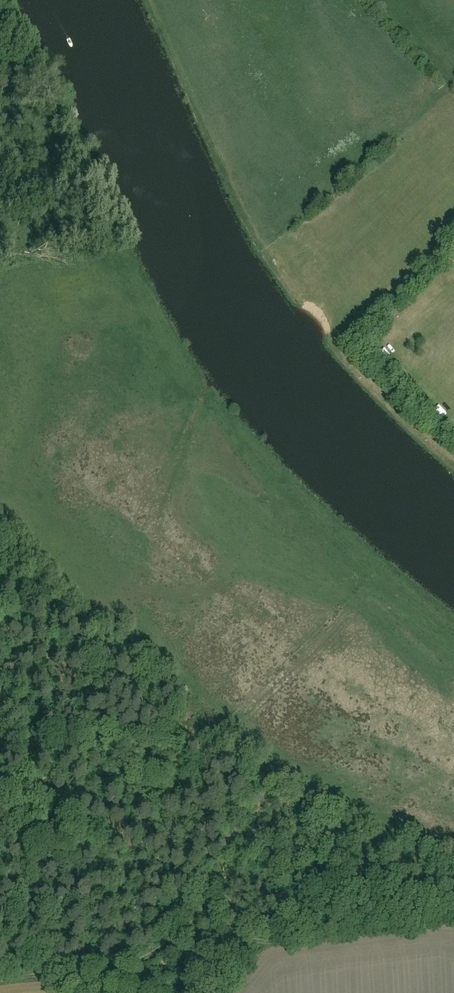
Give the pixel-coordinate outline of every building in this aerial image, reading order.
[(413,307),(406,313),(415,322),(421,316),(413,307)] [(402,340),(409,334),(398,322),(391,328),(402,340)]
